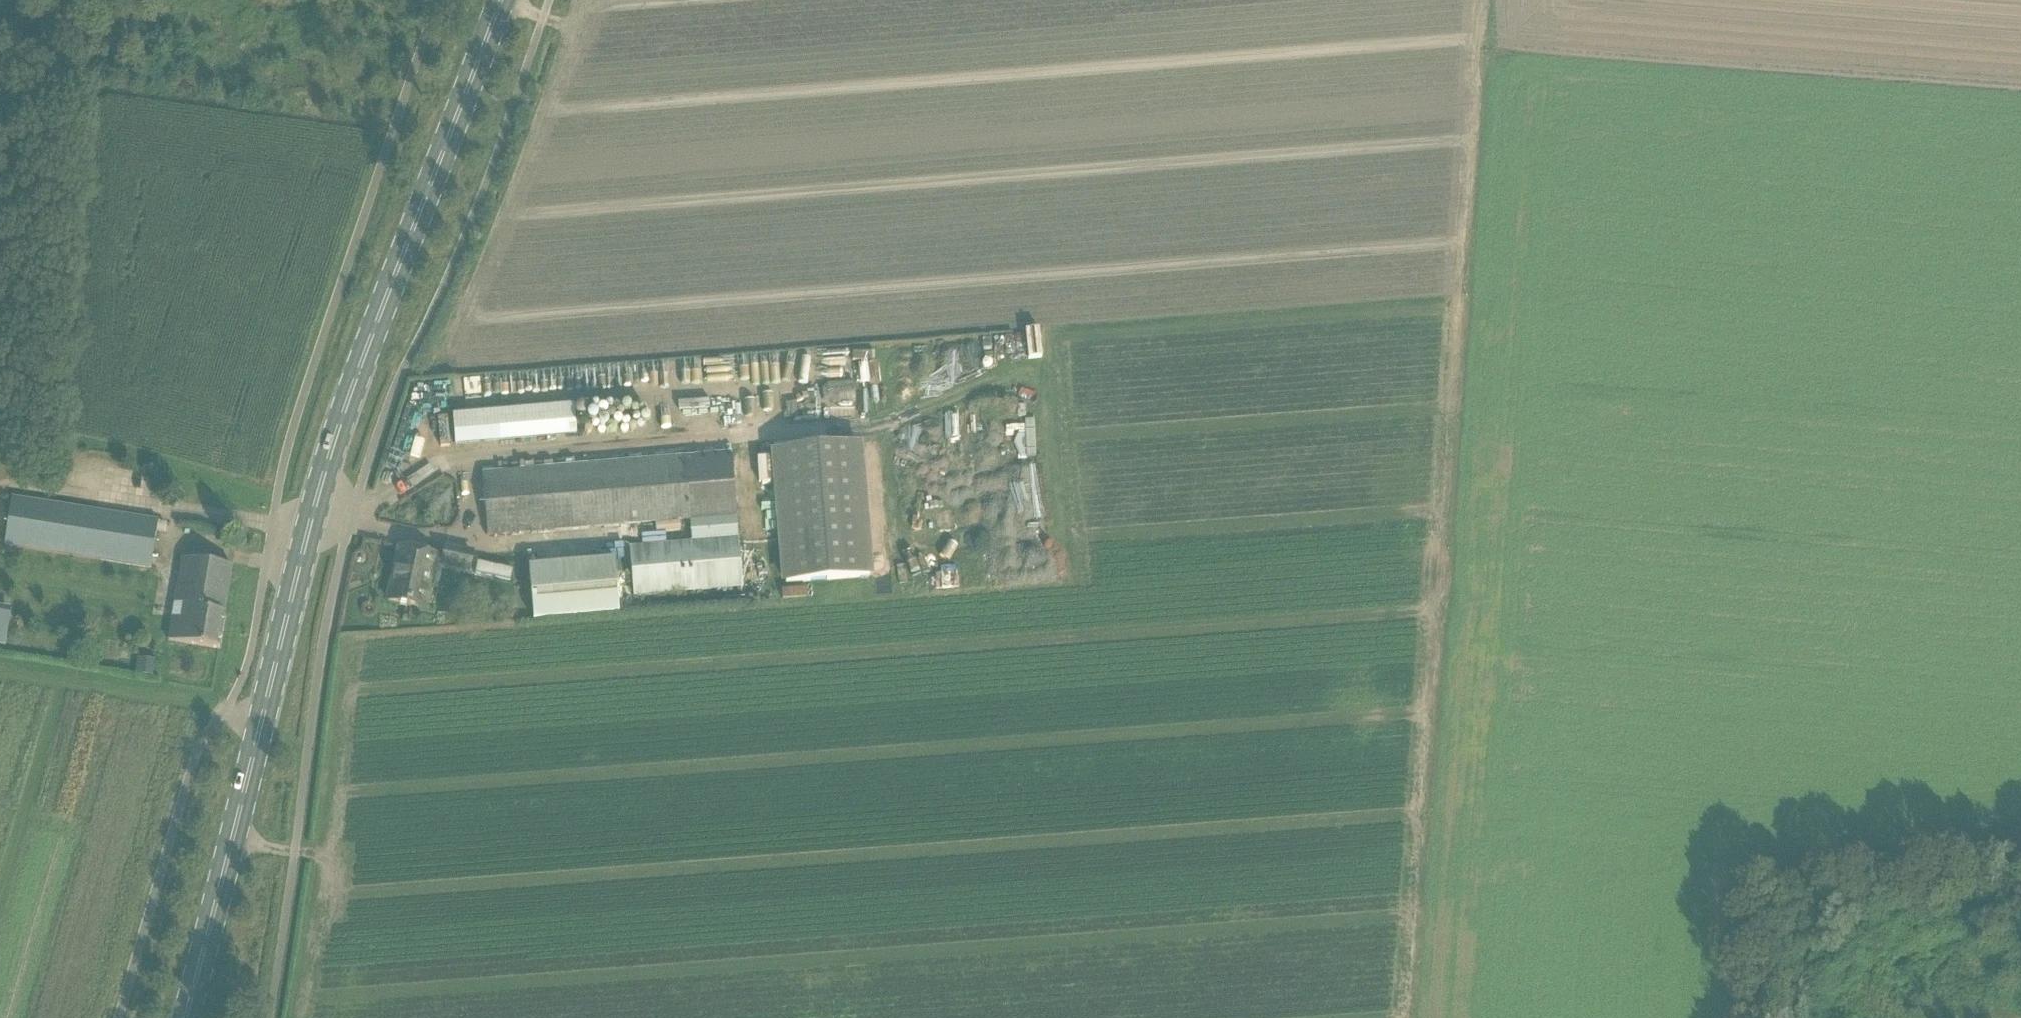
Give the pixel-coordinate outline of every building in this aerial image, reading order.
[(454,445),(576,434),(574,405),(452,416),(454,445)] [(861,442),(770,450),(781,585),(872,576),(861,442)] [(488,536),(508,534),(689,519),(690,542),(628,546),(633,598),(743,588),(730,453),(502,472),(482,474),(488,536)] [(150,570),(156,534),(164,536),(166,523),(12,497),(4,546),(150,570)] [(921,512),(923,530),(955,527),(953,509),(921,512)] [(470,571),(474,554),(446,548),(443,565),(470,571)] [(424,608),(434,562),(435,558),(399,550),(388,601),(408,605),(424,608)] [(528,566),(532,622),(618,614),(613,558),(528,566)] [(232,567),(229,566),(182,559),(169,642),(218,650),(232,567)] [(0,607),(0,647),(5,648),(11,609),(0,607)]
